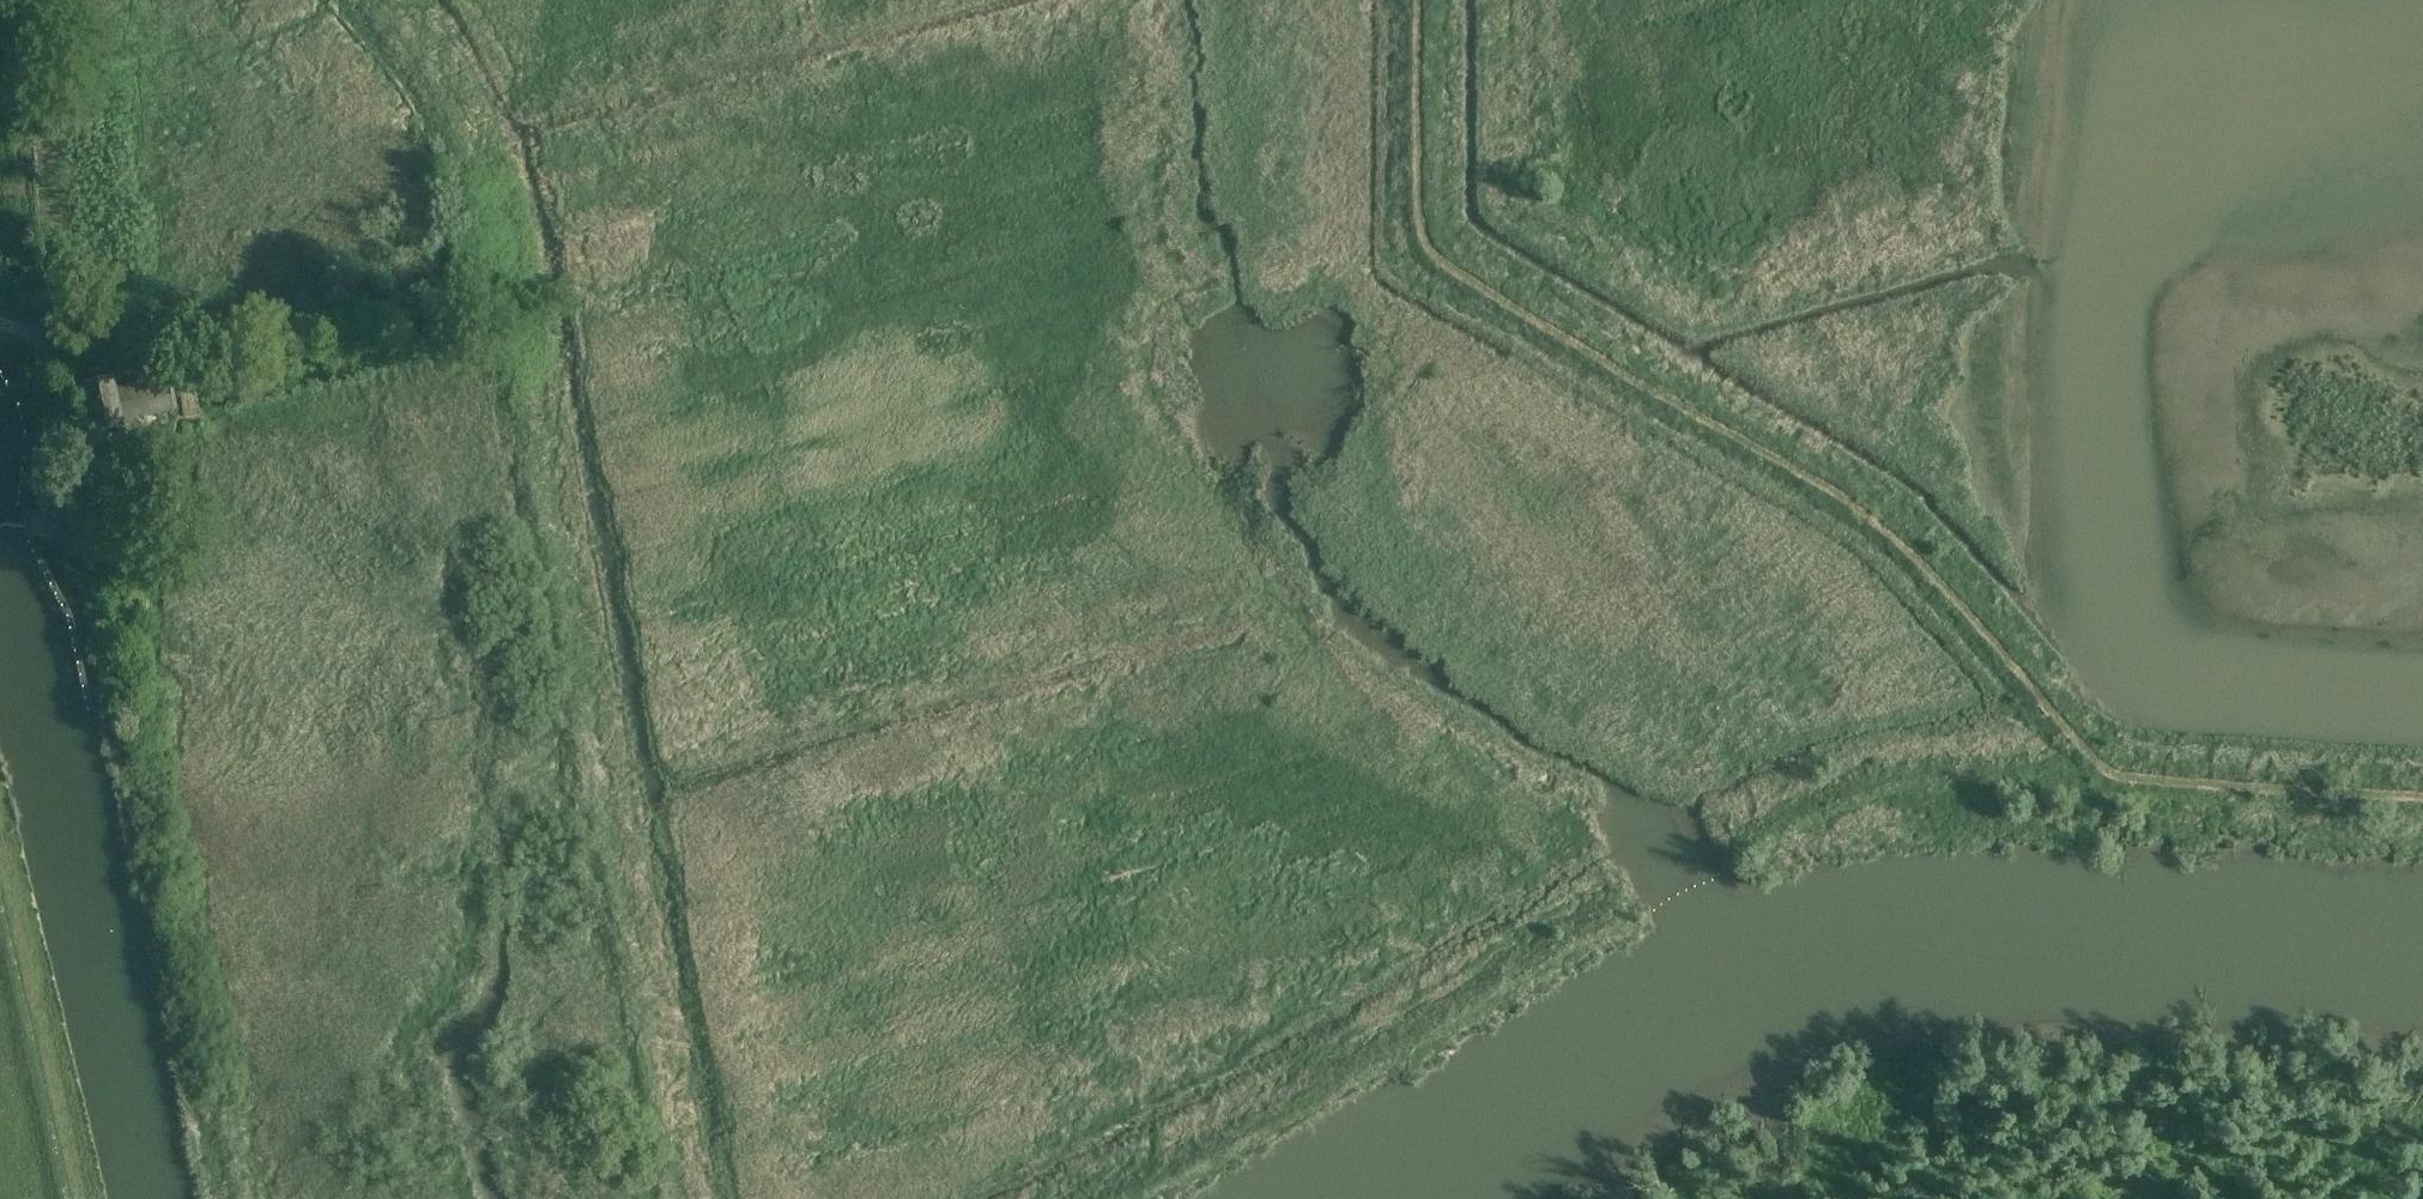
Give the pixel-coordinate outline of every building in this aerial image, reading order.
[(236,390),(233,379),(213,382),(215,394),(236,390)] [(118,380),(85,386),(95,436),(126,430),(124,423),(175,412),(174,410),(169,391),(168,385),(167,380),(162,381),(160,381),(158,382),(152,383),(130,387),(120,390),(118,380)]
